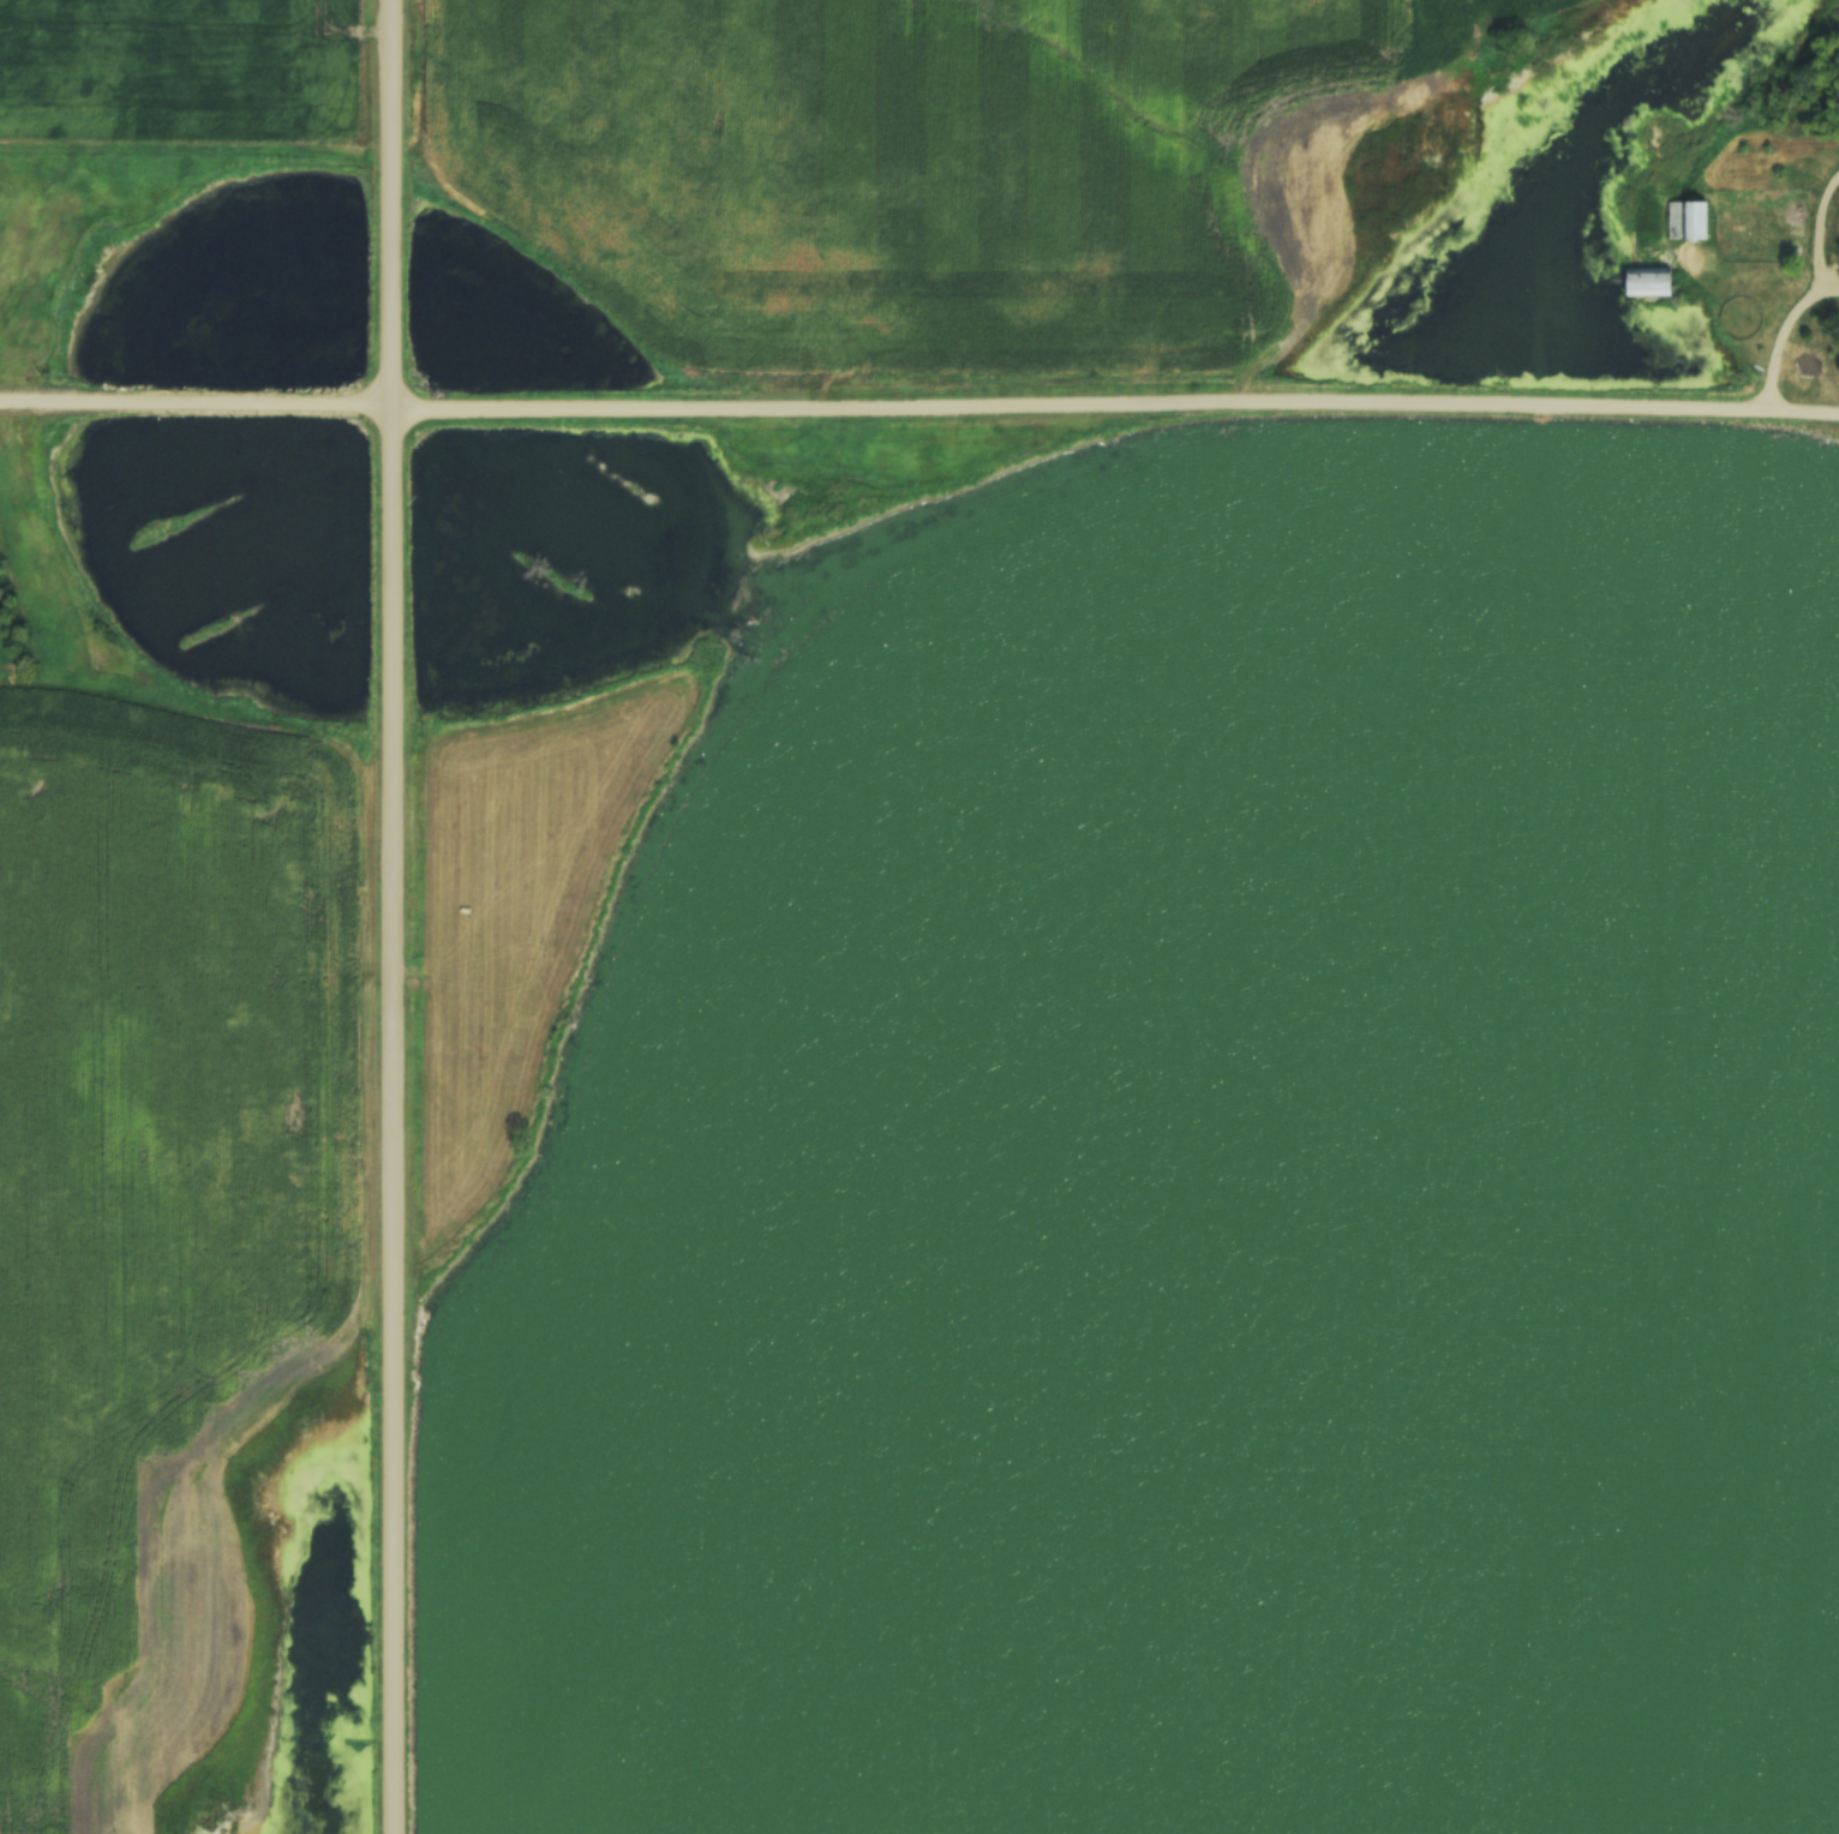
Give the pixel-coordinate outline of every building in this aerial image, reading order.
[(1707,203),(1668,203),(1668,242),(1707,242),(1707,203)] [(1675,298),(1675,269),(1626,269),(1626,298),(1675,298)]
